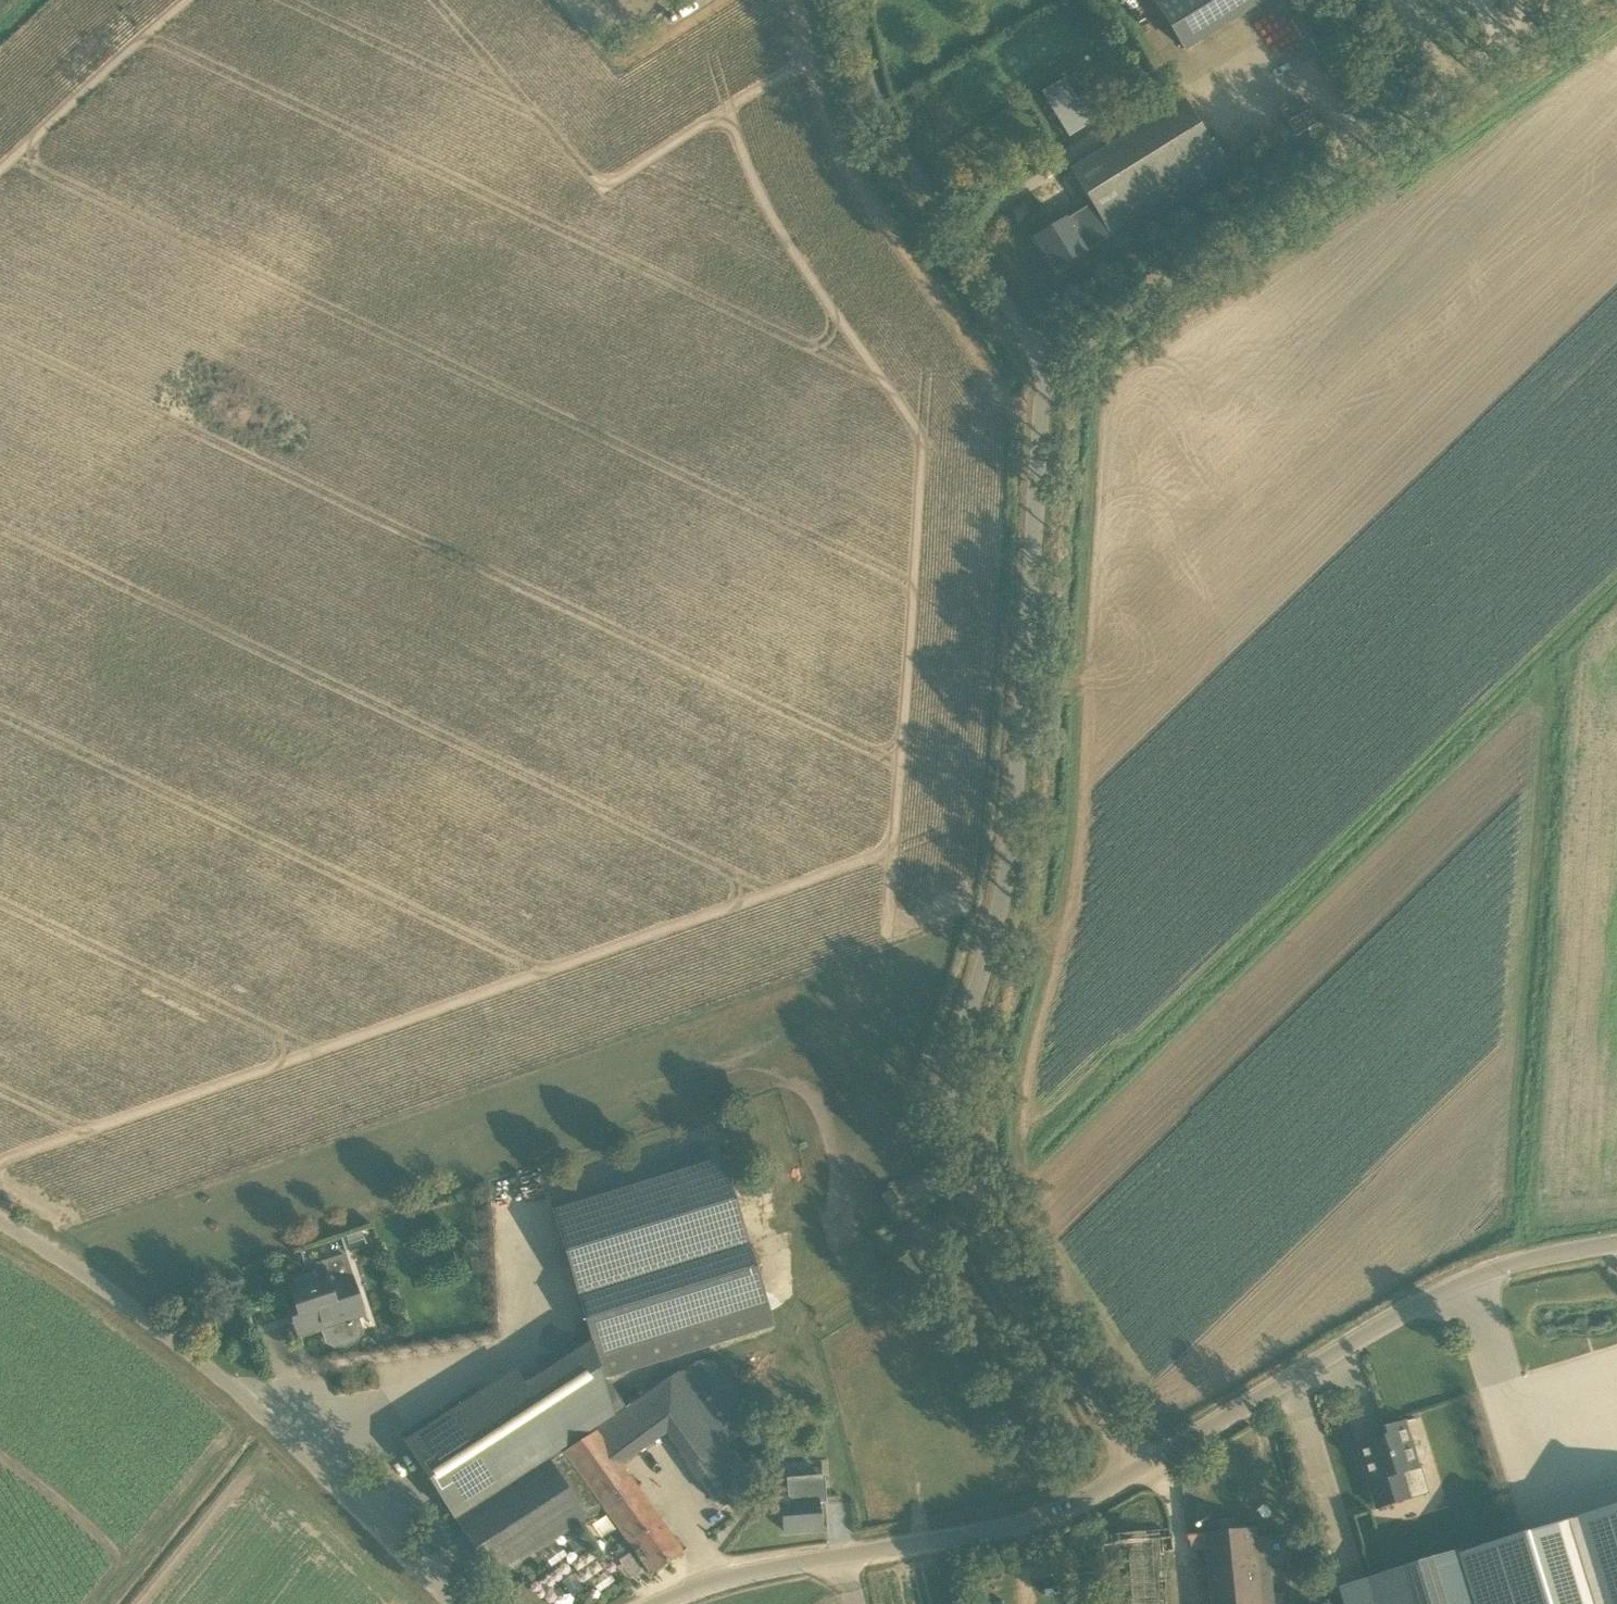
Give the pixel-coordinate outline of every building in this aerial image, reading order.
[(1183,46),(1258,0),(1154,0),(1183,46)] [(1064,78),(1042,92),(1069,136),(1091,122),(1064,78)] [(1114,240),(1227,169),(1183,99),(1071,169),(1094,206),(1066,223),(1065,220),(1036,238),(1056,270),(1084,252),(1079,244),(1106,227),(1114,240)] [(606,1379),(773,1327),(721,1159),(554,1211),(606,1379)] [(890,1208),(899,1201),(891,1188),(881,1195),(890,1208)] [(288,1300),(299,1336),(320,1329),(325,1344),(334,1349),(344,1348),(350,1346),(359,1340),(363,1330),(358,1317),(361,1316),(349,1278),(336,1282),(330,1262),(306,1268),(303,1274),(287,1279),(294,1299),(288,1300)] [(507,1366),(399,1437),(449,1512),(451,1511),(456,1519),(455,1519),(494,1577),(603,1507),(652,1574),(683,1552),(620,1465),(665,1432),(716,1503),(752,1476),(728,1444),(756,1423),(721,1372),(711,1379),(698,1361),(678,1374),(677,1372),(625,1408),(563,1449),(507,1366)] [(1375,1508),(1397,1501),(1395,1496),(1409,1491),(1415,1481),(1413,1475),(1422,1458),(1423,1454),(1424,1449),(1422,1444),(1419,1441),(1416,1438),(1410,1437),(1405,1421),(1375,1430),(1373,1435),(1374,1440),(1356,1446),(1375,1508)] [(782,1504),(784,1530),(821,1528),(819,1501),(824,1501),(824,1504),(827,1504),(825,1474),(786,1477),(788,1503),(782,1504)] [(1466,1553),(1342,1590),(1347,1603),(1616,1603),(1616,1507),(1466,1553)] [(1254,1528),(1187,1535),(1188,1548),(1205,1547),(1211,1603),(1274,1603),(1268,1537),(1255,1538),(1254,1528)] [(1152,1548),(1173,1546),(1172,1536),(1102,1543),(1105,1603),(1167,1603),(1166,1580),(1154,1580),(1152,1548)]
